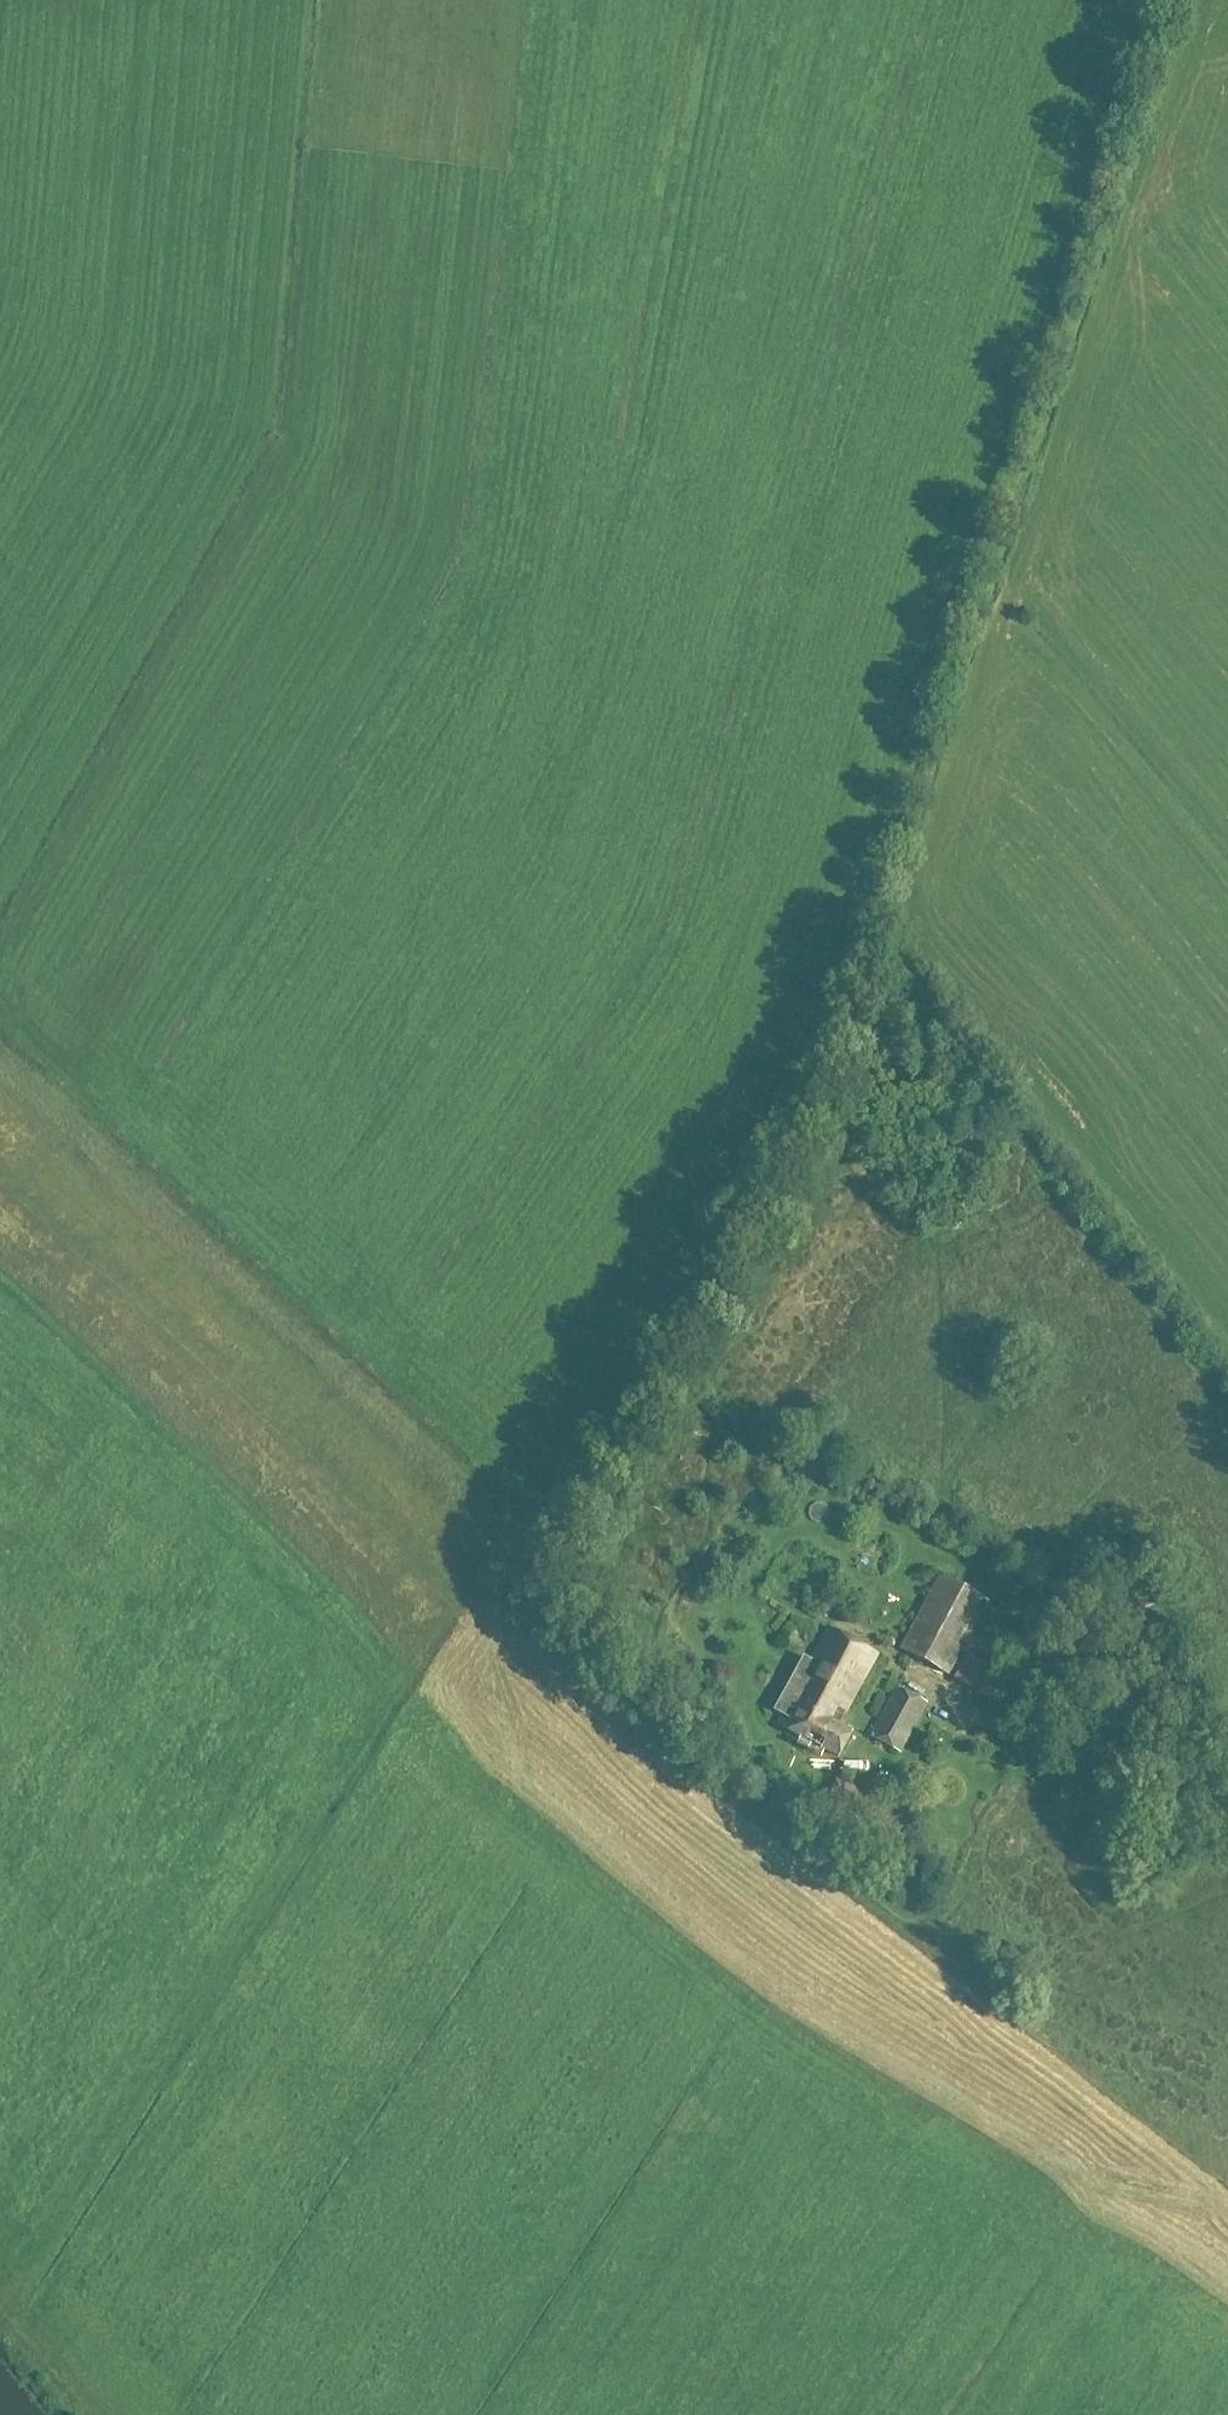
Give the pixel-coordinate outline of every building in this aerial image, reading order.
[(950,1674),(991,1599),(940,1573),(898,1647),(950,1674)] [(830,1626),(812,1660),(803,1656),(773,1710),(783,1715),(778,1724),(839,1755),(853,1730),(839,1723),(878,1651),(830,1626)] [(970,1651),(955,1677),(1004,1705),(1018,1682),(992,1668),(995,1664),(970,1651)] [(902,1754),(930,1702),(897,1684),(868,1737),(902,1754)]
